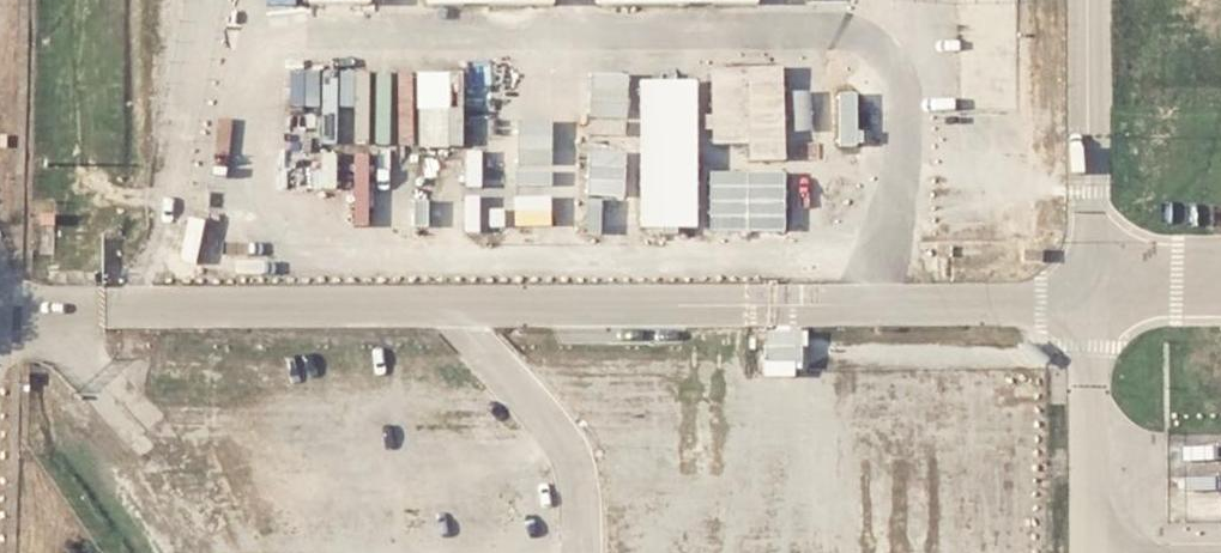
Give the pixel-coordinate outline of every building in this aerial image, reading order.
[(777,67),(704,69),(706,116),(698,117),(699,131),(707,130),(706,144),(742,143),(743,162),(779,160),(777,67)] [(442,110),(412,110),(412,149),(455,146),(456,73),(442,73),(442,110)] [(631,117),(631,74),(595,74),(594,116),(631,117)] [(850,94),(833,94),(834,146),(851,146),(850,94)] [(691,100),(636,100),(636,227),(690,227),(691,100)] [(629,195),(629,152),(592,153),(592,195),(629,195)] [(778,173),(704,173),(705,230),(778,231),(778,173)] [(391,191),(375,191),(374,227),(391,228),(391,191)] [(422,202),(407,201),(407,226),(421,226),(422,202)] [(795,332),(759,333),(759,348),(795,347),(795,332)] [(795,347),(759,348),(759,364),(796,364),(795,347)]
